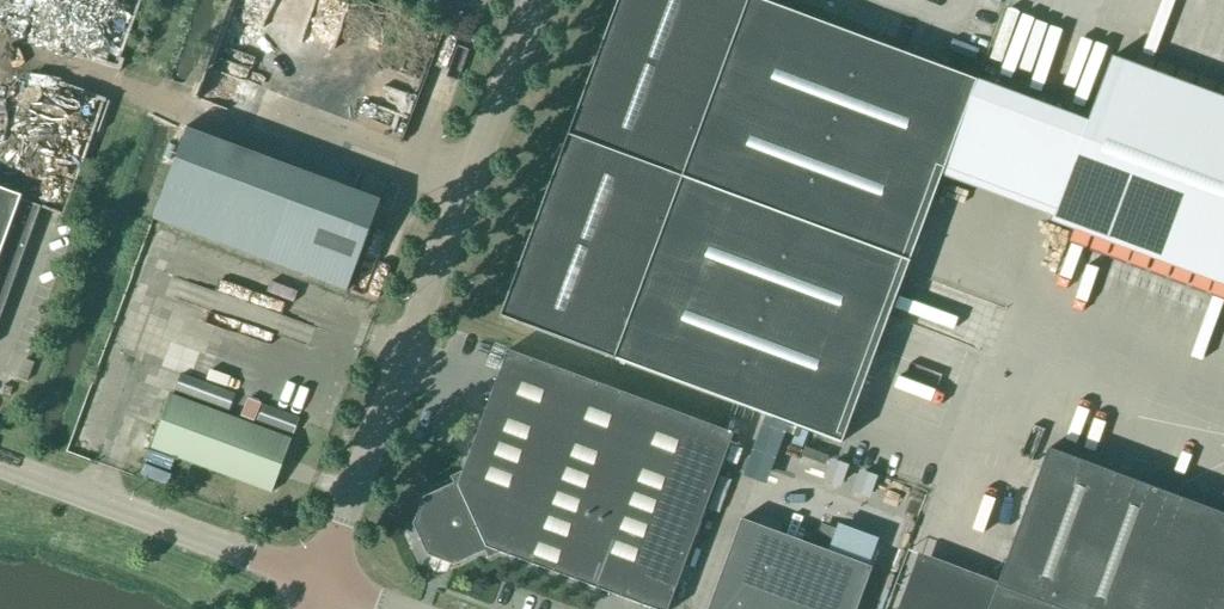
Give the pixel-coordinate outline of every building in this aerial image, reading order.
[(500,317),(841,443),(965,113),(1075,154),(1050,222),(1223,287),(1223,100),(1111,58),(1086,123),(976,82),(977,81),(757,0),(618,0),(500,317)] [(184,138),(153,219),(345,291),(375,210),(184,138)] [(386,181),(342,165),(337,180),(381,196),(386,181)] [(45,208),(25,200),(26,197),(17,195),(0,188),(0,324),(45,208)] [(733,434),(508,351),(463,472),(451,478),(454,484),(423,498),(413,525),(427,556),(455,566),(485,553),(488,559),(500,553),(651,608),(669,608),(733,434)] [(228,412),(234,394),(180,375),(174,392),(228,412)] [(11,397),(14,389),(4,386),(2,394),(11,397)] [(272,493),(292,440),(171,395),(151,448),(272,493)] [(294,435),(300,419),(263,406),(257,422),(294,435)] [(1217,513),(1048,450),(988,608),(1223,608),(1223,493),(1217,513)] [(872,568),(741,520),(708,608),(857,608),(872,568)]
